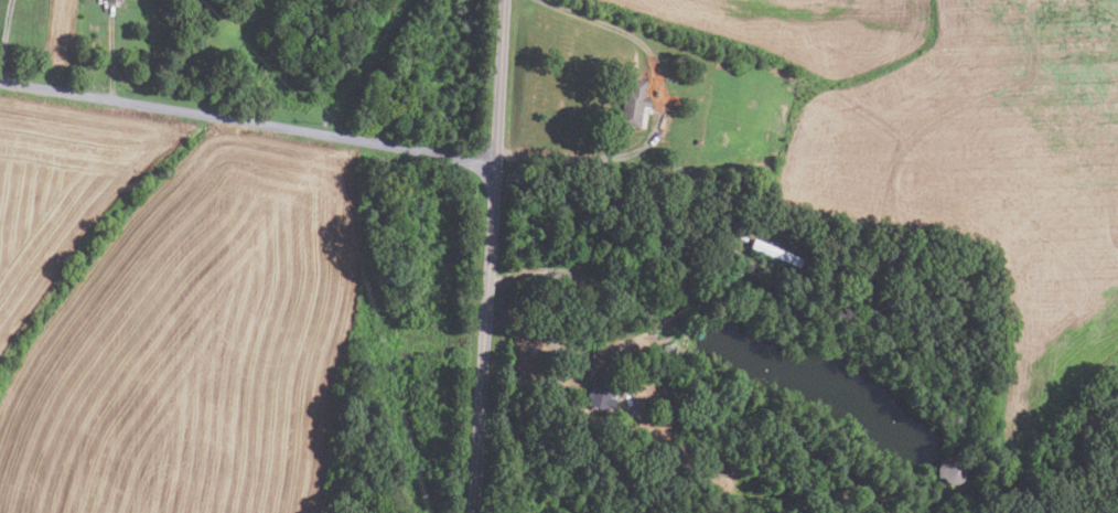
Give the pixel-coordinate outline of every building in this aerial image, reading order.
[(638,128),(643,105),(649,106),(651,98),(644,97),(646,79),(632,77),(630,88),(622,86),(620,100),(622,100),(619,125),(638,128)] [(750,247),(753,237),(803,258),(799,267),(750,247)] [(667,359),(663,345),(676,342),(679,354),(667,359)] [(620,385),(593,378),(587,406),(605,410),(606,407),(614,408),(620,385)] [(636,455),(639,448),(634,443),(630,450),(636,455)] [(931,480),(958,485),(962,463),(935,458),(931,480)]
